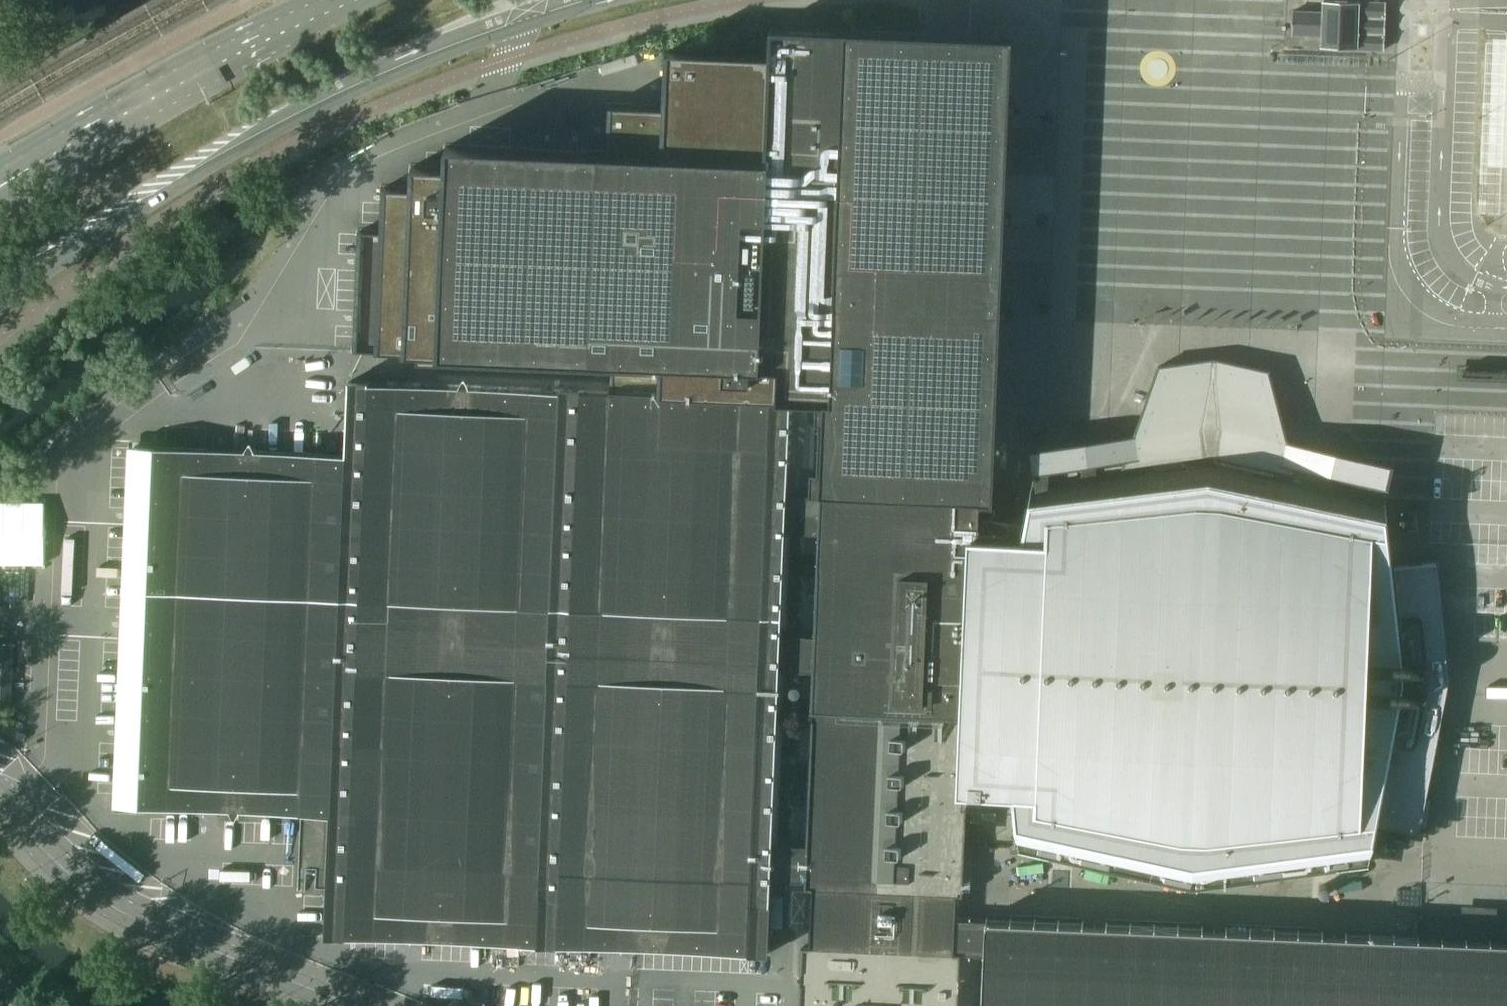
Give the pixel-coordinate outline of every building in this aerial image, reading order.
[(1323,13),(1292,11),(1291,34),(1322,35),(1321,47),(1384,50),(1385,3),(1323,1),(1323,13)] [(360,231),(355,351),(613,362),(611,394),(790,401),(787,492),(979,500),(992,501),(994,449),(1012,37),(917,33),(877,31),(850,30),(797,28),(770,27),(768,56),(667,52),(667,54),(667,55),(665,107),(610,105),(608,153),(447,147),(446,168),(413,167),(412,189),(384,188),(382,232),(360,231)] [(1070,243),(1068,218),(1051,219),(1052,234),(1043,235),(1042,229),(1031,230),(1032,246),(1048,245),(1049,263),(1072,261),(1071,243),(1070,243)] [(979,500),(787,492),(790,401),(611,394),(446,387),(446,390),(422,389),(422,386),(373,384),(347,383),(344,455),(340,455),(159,447),(134,446),(119,806),(144,807),(233,810),(301,813),(324,814),(319,938),(524,947),(555,948),(742,955),(767,956),(770,881),(803,882),(810,882),(811,883),(811,891),(809,947),(802,947),(800,979),(807,979),(806,1005),(951,1005),(953,954),(961,954),(983,956),(981,1005),(1506,1005),(1506,916),(1497,915),(1496,922),(1479,921),(1461,921),(1461,914),(1422,912),(1421,939),(1419,939),(1419,938),(1419,937),(1418,937),(1417,937),(1417,938),(1417,939),(1395,938),(1395,937),(1395,936),(1394,936),(1393,936),(1393,937),(1393,938),(1371,937),(1371,936),(1371,935),(1370,935),(1369,935),(1369,936),(1369,937),(1347,936),(1347,935),(1347,934),(1346,934),(1345,934),(1345,935),(1345,936),(1323,935),(1323,934),(1323,933),(1322,933),(1321,933),(1321,934),(1321,935),(1299,934),(1299,933),(1299,932),(1298,932),(1297,932),(1297,933),(1297,934),(1275,933),(1275,932),(1275,931),(1274,931),(1273,931),(1273,932),(1273,933),(1251,932),(1251,931),(1251,930),(1250,930),(1249,930),(1249,931),(1249,932),(1227,931),(1227,930),(1227,929),(1226,929),(1225,929),(1225,930),(1225,931),(1203,930),(1203,929),(1203,928),(1202,928),(1201,928),(1201,929),(1201,930),(1179,929),(1179,928),(1179,927),(1178,927),(1177,927),(1177,928),(1177,929),(1155,928),(1155,927),(1155,926),(1154,926),(1153,926),(1153,927),(1153,928),(1131,927),(1131,926),(1131,925),(1130,925),(1129,925),(1129,926),(1129,927),(1107,926),(1107,925),(1107,924),(1106,924),(1105,924),(1105,925),(1105,926),(1083,925),(1083,924),(1083,923),(1082,923),(1081,923),(1081,924),(1081,925),(1059,924),(1059,923),(1059,922),(1058,922),(1057,922),(1057,923),(1057,924),(1035,923),(1036,922),(1035,921),(1034,921),(1033,921),(1033,922),(1033,923),(1011,922),(1012,921),(1011,921),(1011,920),(1010,920),(1009,920),(1009,921),(1009,922),(988,921),(988,920),(987,919),(986,919),(985,919),(985,920),(985,921),(954,919),(955,897),(960,792),(968,793),(969,793),(969,794),(1012,796),(1016,836),(1018,850),(1071,862),(1192,889),(1368,865),(1371,851),(1374,833),(1376,824),(1419,832),(1419,829),(1424,829),(1426,820),(1421,819),(1425,798),(1440,722),(1448,681),(1443,638),(1435,563),(1392,567),(1387,523),(1386,517),(1385,504),(1384,498),(1383,490),(1380,489),(1380,486),(1388,488),(1393,463),(1287,439),(1269,371),(1262,371),(1214,369),(1164,367),(1158,366),(1134,433),(1026,448),(1029,473),(1037,472),(1038,475),(1034,475),(1031,489),(1027,508),(1021,540),(970,538),(970,529),(978,529),(979,500)] [(578,968),(601,968),(601,950),(578,950),(578,968)]
